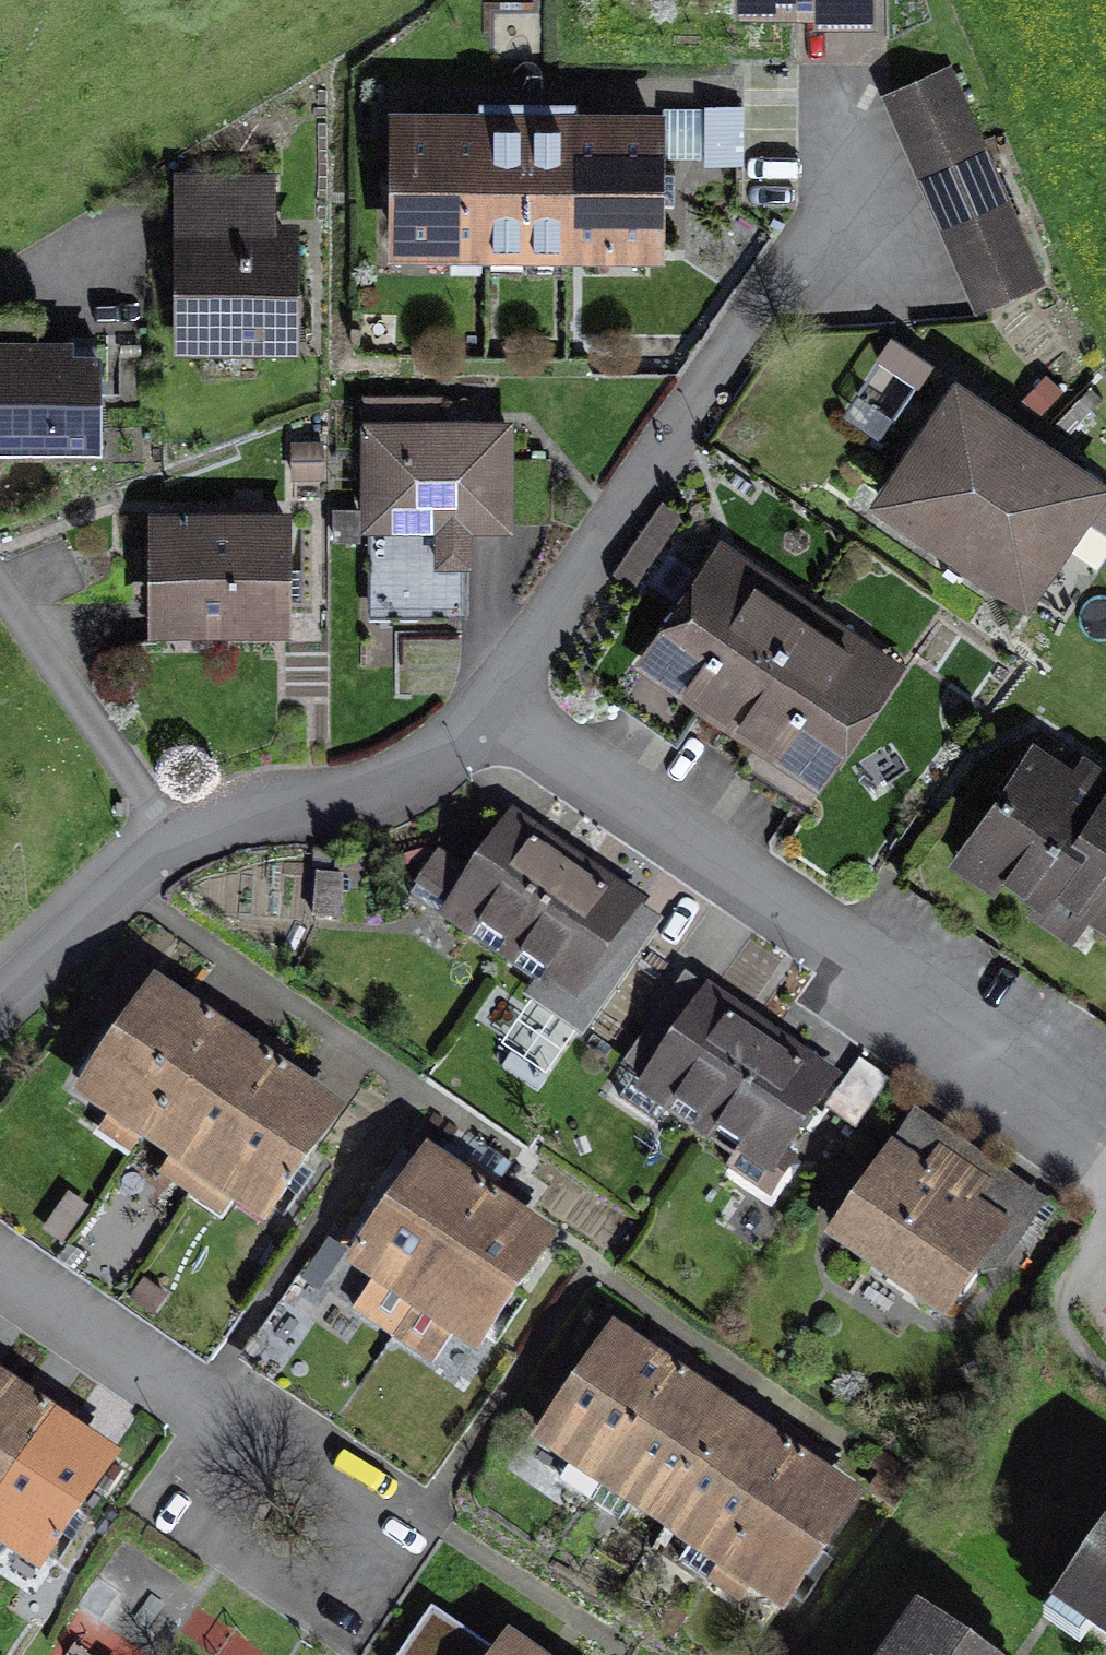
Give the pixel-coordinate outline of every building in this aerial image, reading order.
[(733,10),(816,10),(816,20),(876,19),(876,0),(733,0),(733,10)] [(952,62),(883,91),(976,312),(1045,283),(952,62)] [(665,104),(389,103),(388,252),(664,253),(665,104)] [(745,103),(705,103),(705,163),(745,163),(745,103)] [(174,168),(174,351),(299,351),(299,217),(276,217),(276,168),(174,168)] [(100,449),(101,349),(70,349),(70,336),(31,336),(31,307),(0,307),(0,449),(100,449)] [(875,357),(918,384),(933,360),(891,333),(875,357)] [(956,371),(870,496),(1029,605),(1087,521),(1105,534),(1105,474),(956,371)] [(444,393),(362,393),(362,526),(368,526),(368,616),(466,616),(466,563),(472,563),(472,527),(515,527),(515,416),(444,415),(444,393)] [(662,499),(613,572),(634,586),(683,513),(662,499)] [(290,507),(151,505),(149,632),(288,634),(290,507)] [(909,665),(721,536),(633,665),(821,794),(909,665)] [(1082,750),(1072,764),(1034,737),(948,860),(1069,944),(1088,918),(1105,930),(1105,767),(1082,750)] [(647,900),(512,809),(476,861),(446,841),(416,885),(445,905),(437,916),(533,981),(522,997),(585,1040),(665,922),(642,906),(647,900)] [(345,874),(316,872),(313,919),(342,920),(345,874)] [(348,1107),(153,975),(72,1094),(267,1226),(348,1107)] [(841,1074),(706,982),(633,1088),(732,1156),(724,1167),(771,1199),(799,1157),(789,1150),(841,1074)] [(1050,1197),(912,1107),(824,1241),(946,1321),(983,1265),(998,1275),(1050,1197)] [(558,1233),(424,1143),(343,1264),(371,1283),(352,1311),(433,1366),(452,1337),(477,1354),(558,1233)] [(869,1493),(614,1320),(531,1442),(786,1615),(869,1493)] [(0,1370),(0,1545),(40,1572),(122,1453),(0,1370)] [(1047,1607),(1105,1647),(1105,1521),(1047,1607)] [(915,1604),(881,1654),(990,1654),(915,1604)] [(510,1629),(491,1654),(547,1654),(510,1629)]
